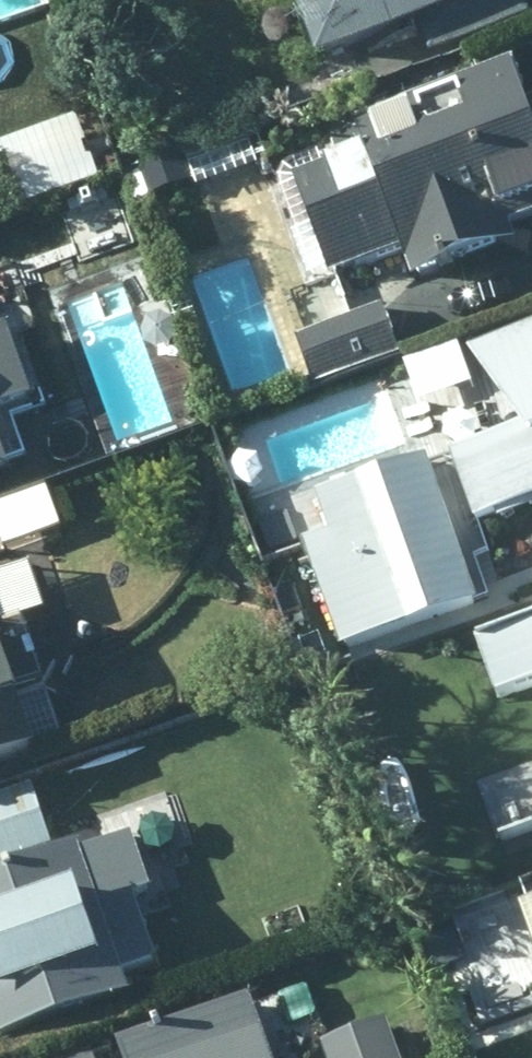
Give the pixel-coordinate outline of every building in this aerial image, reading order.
[(322,65),(421,30),(431,57),(531,22),(531,10),(528,0),(298,0),(322,65)] [(516,69),(358,126),(368,153),(296,179),(332,279),(405,253),(417,289),(523,250),(517,232),(531,227),(531,112),(516,69)] [(106,189),(87,121),(0,145),(0,218),(106,189)] [(386,312),(299,341),(315,390),(402,361),(386,312)] [(36,407),(11,334),(0,338),(0,420),(36,407)] [(466,497),(477,528),(531,509),(531,335),(472,356),(527,430),(433,463),(431,457),(314,498),(327,535),(302,544),(344,662),(488,611),(449,503),(466,497)] [(15,478),(0,436),(0,483),(15,478)] [(481,646),(502,704),(531,694),(531,627),(481,646)] [(41,755),(0,644),(0,770),(41,755)] [(0,881),(0,1048),(134,1001),(127,983),(160,971),(135,904),(155,897),(134,838),(0,881)] [(266,1005),(130,1051),(132,1057),(284,1057),(266,1005)]
